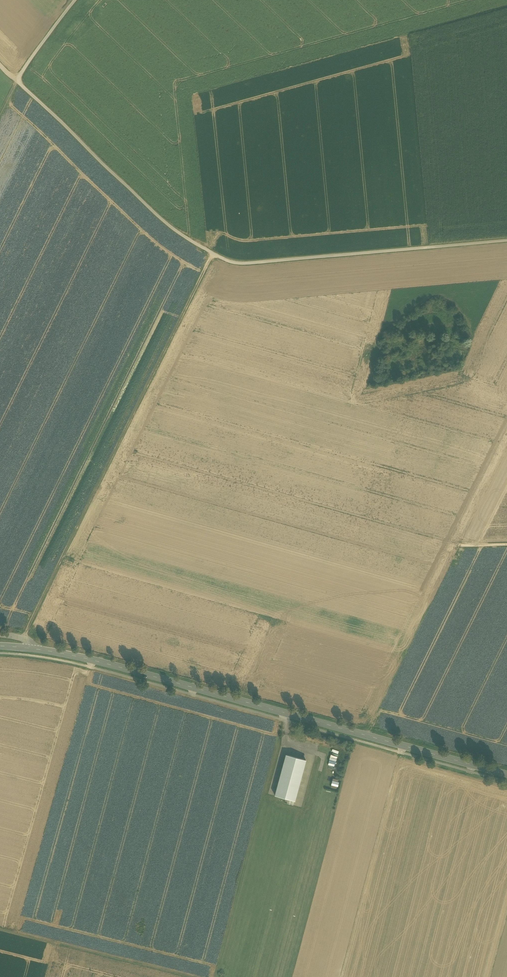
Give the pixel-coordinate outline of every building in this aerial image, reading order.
[(306,760),(286,755),(275,797),(295,802),(306,760)] [(331,755),(329,762),(335,764),(338,756),(331,755)] [(331,787),(338,788),(339,779),(333,778),(331,787)]
